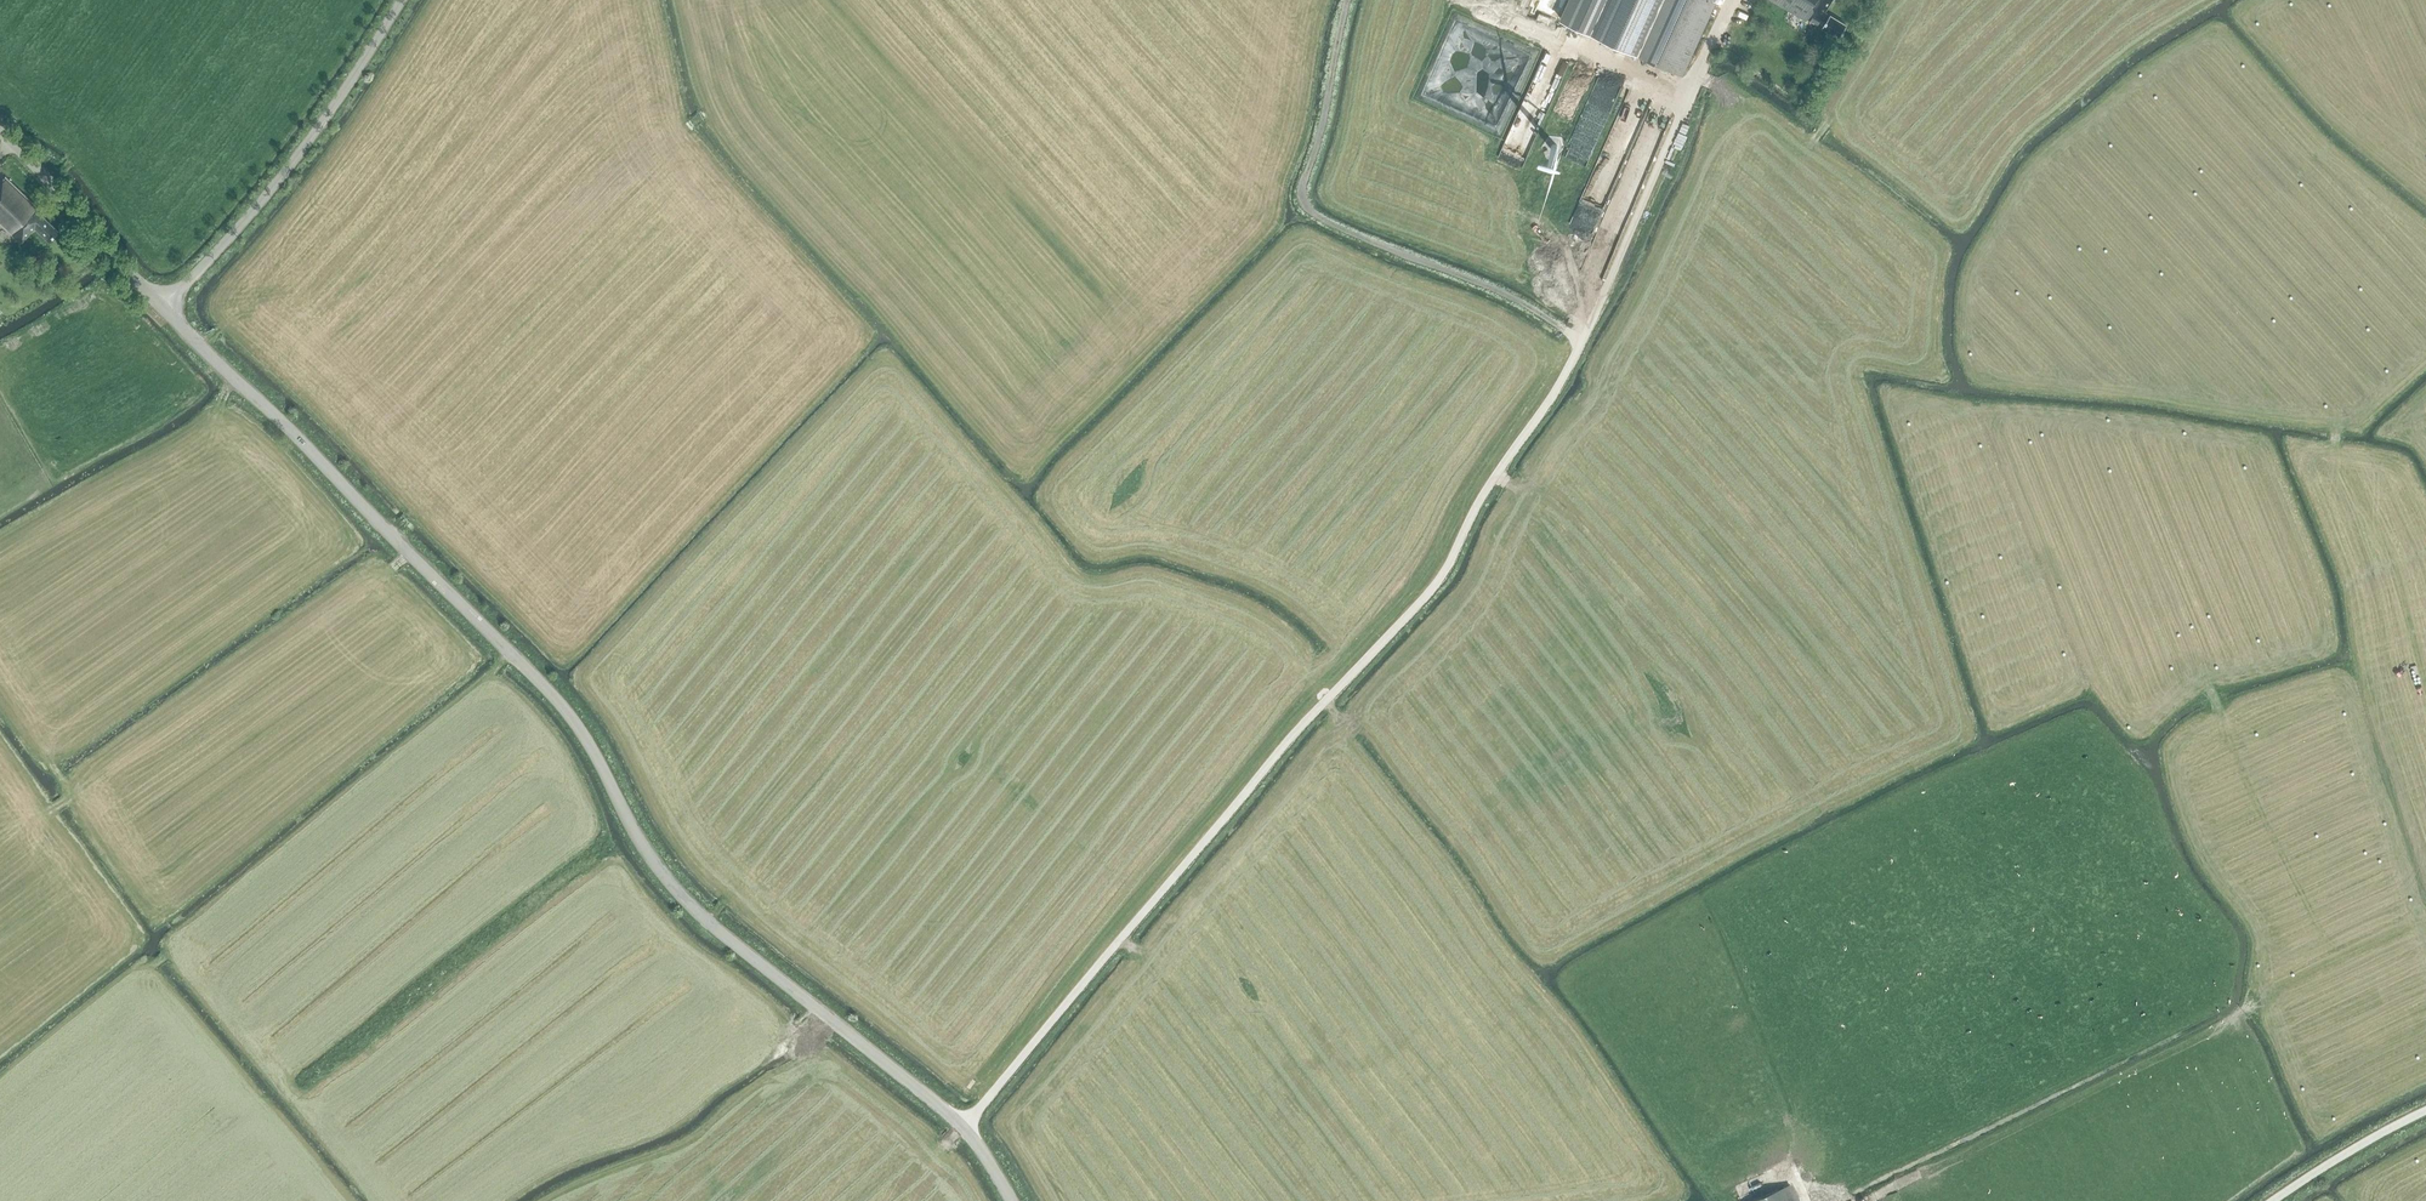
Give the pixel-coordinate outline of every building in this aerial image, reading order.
[(1605,0),(1572,0),(1561,23),(1590,35),(1605,0)] [(1627,52),(1683,77),(1716,2),(1719,3),(1721,0),(1651,0),(1627,52)] [(1806,22),(1808,20),(1839,39),(1846,27),(1825,13),(1833,0),(1770,0),(1806,22)] [(5,176),(0,182),(0,224),(20,243),(35,228),(48,241),(58,231),(38,212),(40,210),(5,176)] [(1789,1184),(1749,1200),(1796,1200),(1789,1184)]
